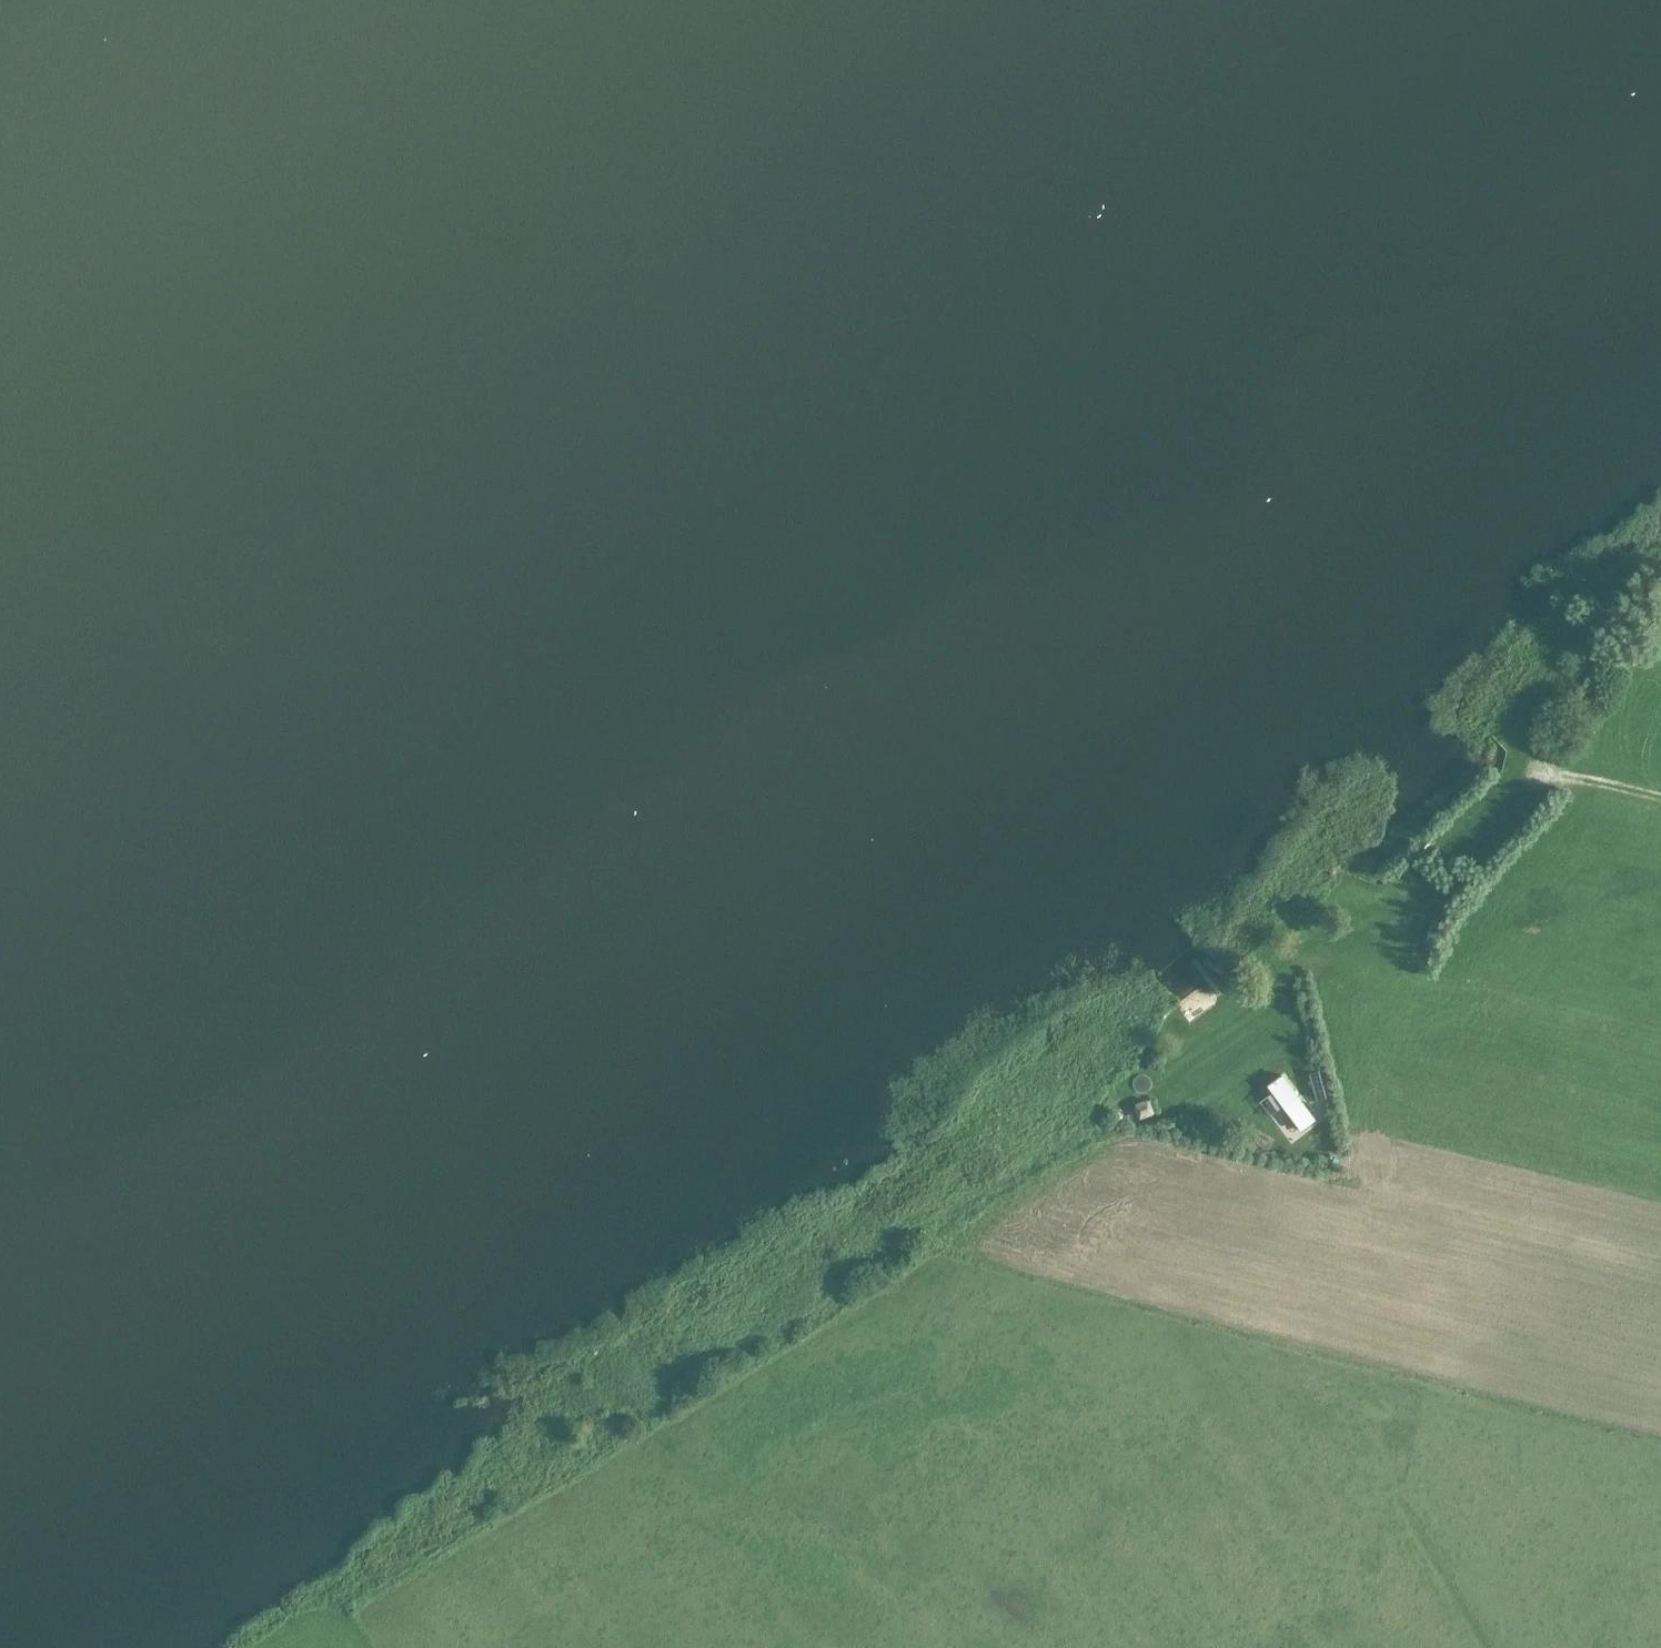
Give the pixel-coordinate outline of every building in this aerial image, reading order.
[(1310,1074),(1317,1099),(1327,1096),(1320,1071),(1310,1074)] [(1286,1128),(1304,1114),(1295,1102),(1277,1116),(1286,1128)]
